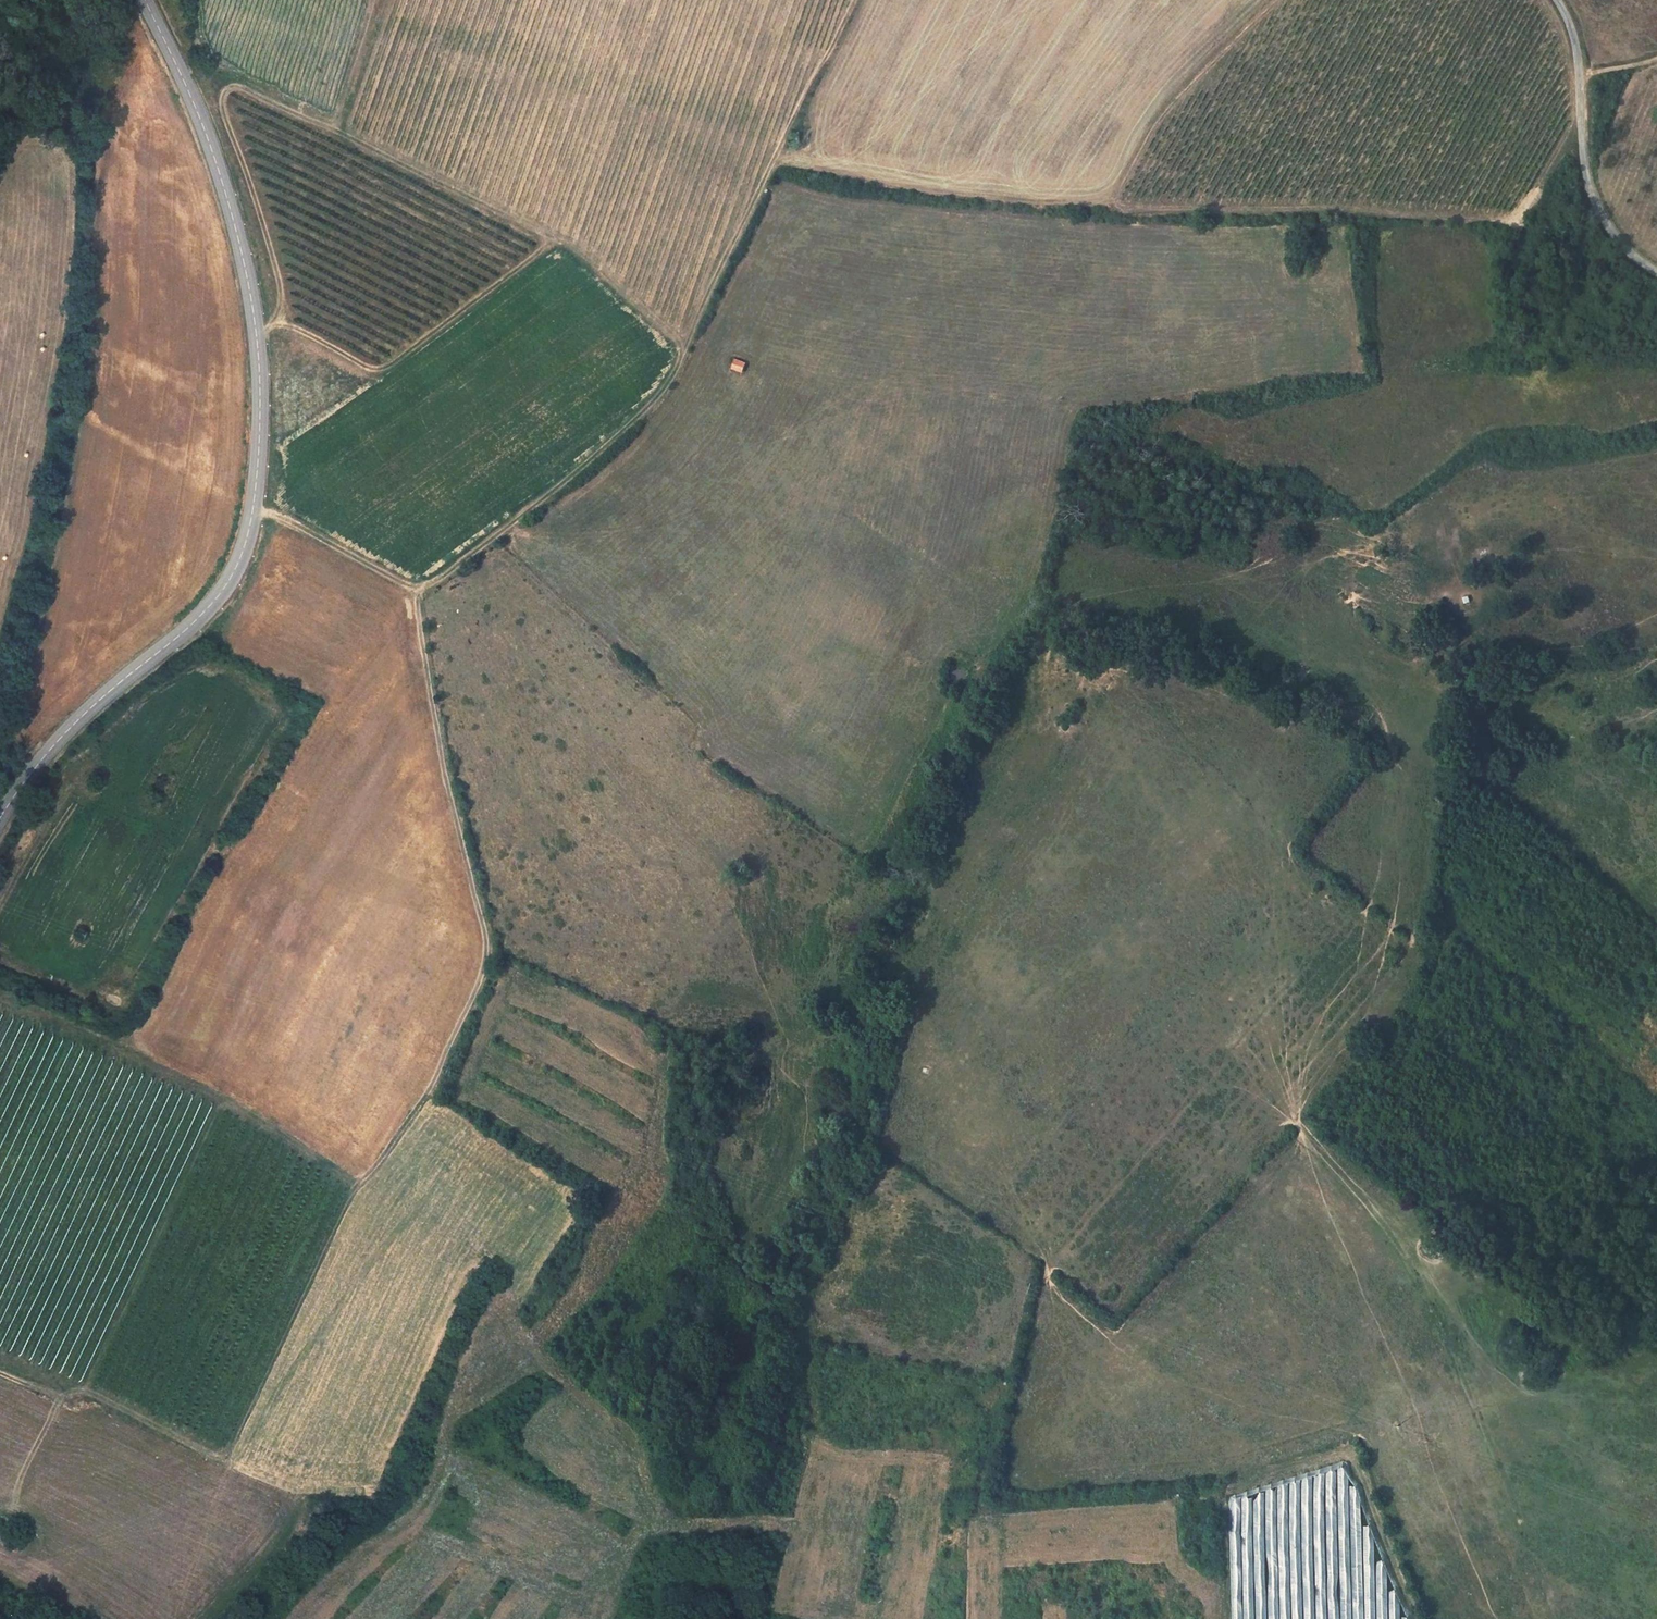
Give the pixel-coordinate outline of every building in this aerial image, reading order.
[(1597,100),(1601,92),(1592,88),(1588,95),(1597,100)] [(738,371),(737,362),(728,361),(728,371),(738,371)]
